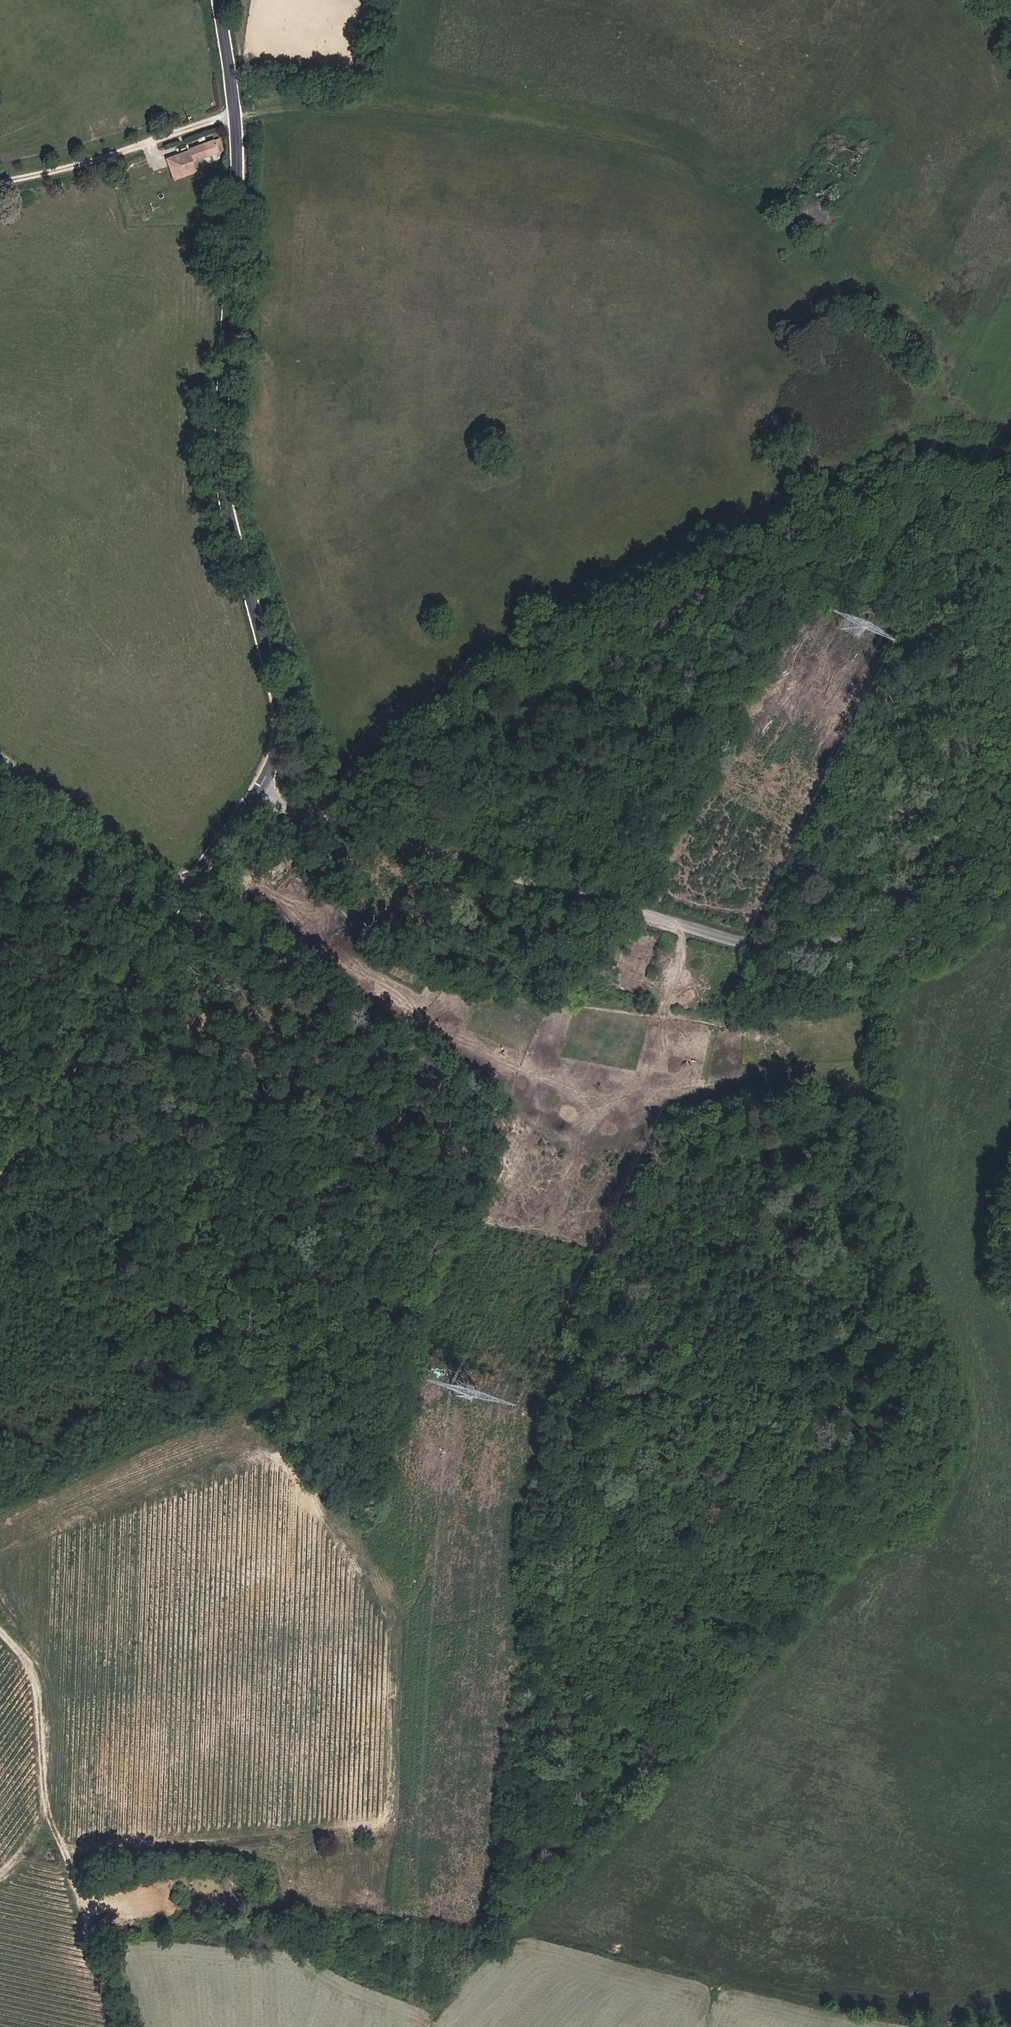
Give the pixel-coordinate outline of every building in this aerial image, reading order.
[(194,148),(200,162),(219,155),(227,152),(219,135),(212,138),(213,140),(194,148)] [(863,135),(861,138),(858,147),(848,143),(839,161),(871,175),(883,147),(884,144),(863,135)] [(801,217),(827,230),(840,206),(806,188),(802,197),(809,200),(801,217)]
